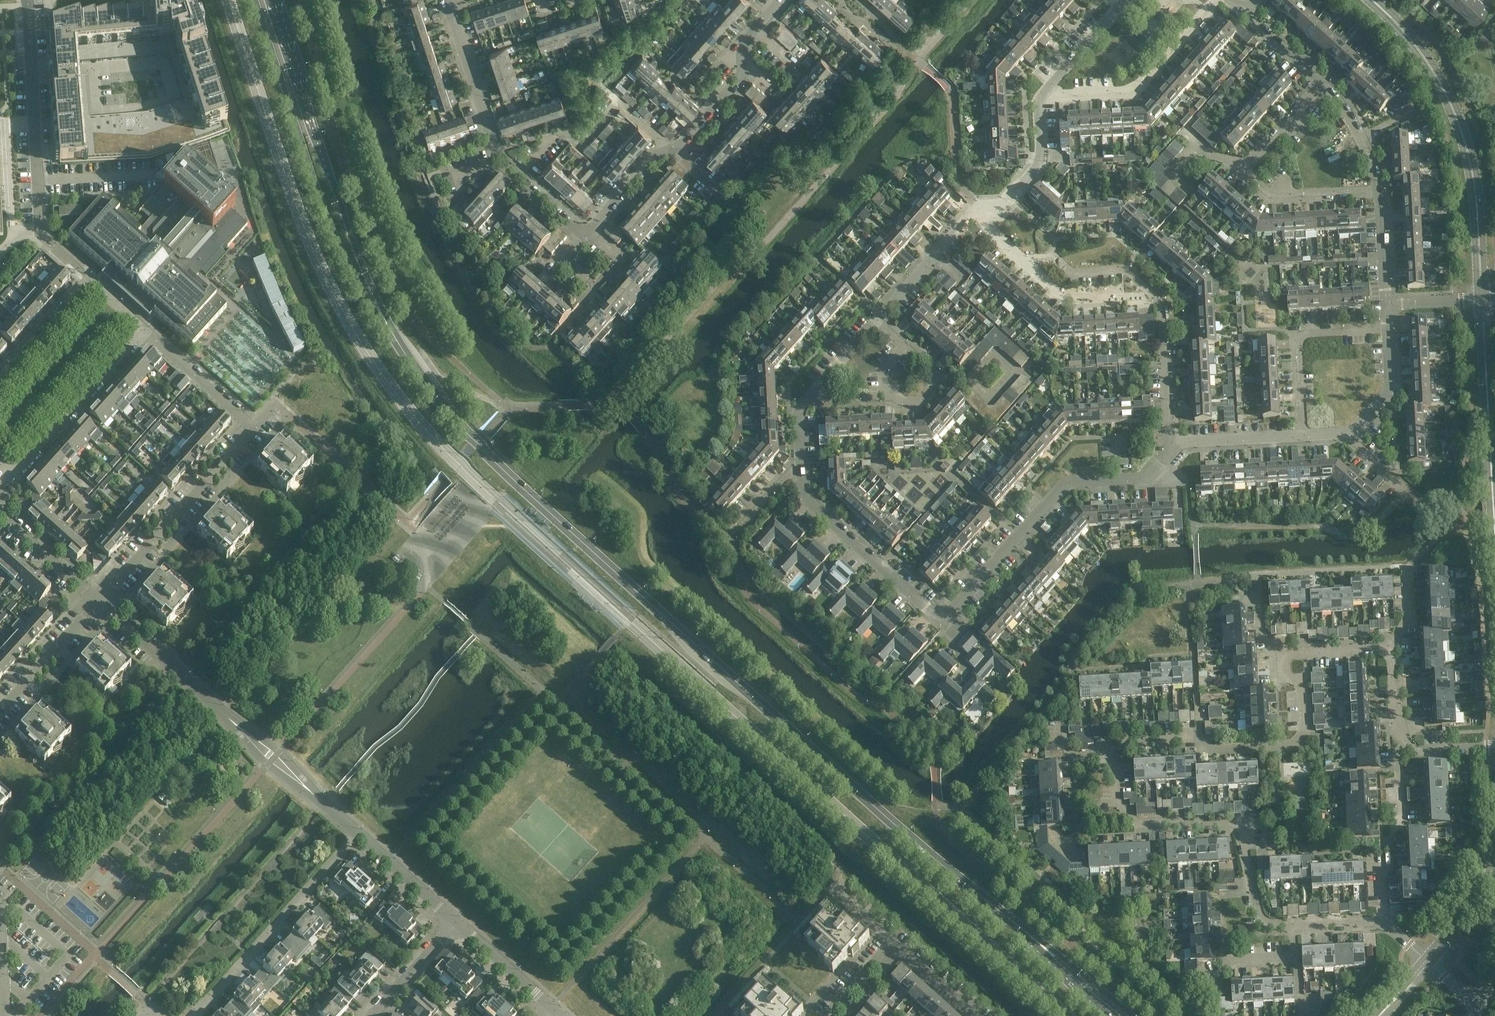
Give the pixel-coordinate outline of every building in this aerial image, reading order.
[(405,3),(409,14),(426,8),(423,0),(416,0),(405,3)] [(505,0),(502,1),(507,18),(518,15),(513,0),(506,0),(505,0)] [(518,15),(528,12),(524,0),(513,0),(518,15)] [(617,7),(621,18),(643,11),(639,0),(617,7)] [(718,3),(717,4),(731,16),(735,19),(742,11),(730,0),(728,0),(722,7),(718,3)] [(742,11),(750,3),(746,0),(730,0),(742,11)] [(815,14),(827,1),(826,0),(813,0),(807,7),(815,14)] [(881,4),(878,8),(886,16),(898,2),(897,2),(899,0),(886,0),(882,4),(881,4)] [(1063,0),(1047,0),(1050,3),(1063,14),(1067,10),(1074,15),(1077,12),(1063,0)] [(1076,0),(1063,0),(1077,12),(1079,9),(1073,3),(1076,0)] [(1272,5),(1280,12),(1291,0),(1276,0),(1272,5)] [(1280,12),(1277,15),(1285,22),(1288,19),(1300,6),(1295,2),(1297,0),(1291,0),(1280,12)] [(1451,1),(1459,8),(1466,0),(1452,0),(1451,1)] [(1459,8),(1467,15),(1480,1),(1480,0),(1466,0),(1459,8)] [(502,1),(492,5),(497,22),(507,18),(502,1)] [(827,1),(815,14),(813,16),(816,19),(815,20),(815,21),(820,25),(832,12),(835,8),(827,1)] [(1480,1),(1467,15),(1476,23),(1489,8),(1480,1)] [(898,2),(886,16),(894,23),(906,10),(898,2)] [(1063,14),(1050,3),(1043,11),(1062,28),(1065,25),(1059,19),(1063,14)] [(717,4),(716,5),(710,12),(724,24),(731,16),(717,4)] [(1300,6),(1288,19),(1296,27),(1313,7),(1310,4),(1304,11),(1300,6)] [(492,5),(481,8),(487,25),(497,22),(492,5)] [(1313,7),(1296,27),(1304,34),(1316,21),(1311,17),(1317,10),(1313,7)] [(426,8),(409,14),(412,24),(429,18),(426,8)] [(471,12),(476,29),(487,25),(481,8),(471,12)] [(149,160),(230,134),(199,35),(198,35),(193,20),(181,25),(176,9),(155,16),(154,13),(140,17),(139,14),(125,19),(124,15),(110,20),(109,17),(95,21),(94,18),(80,22),(79,19),(65,23),(64,20),(48,26),(60,164),(149,160)] [(906,10),(894,23),(903,30),(914,17),(906,10)] [(1062,28),(1043,11),(1036,19),(1048,31),(1053,26),(1059,32),(1062,28)] [(710,12),(703,20),(716,32),(724,24),(710,12)] [(832,12),(820,25),(828,32),(840,19),(832,12)] [(598,14),(587,17),(593,34),(604,31),(598,14)] [(1048,31),(1036,19),(1031,15),(1024,23),(1028,27),(1048,44),(1051,41),(1044,35),(1048,31)] [(587,17),(577,21),(583,38),(593,34),(587,17)] [(429,18),(412,24),(407,26),(410,36),(427,31),(424,21),(429,19),(429,18)] [(840,19),(828,32),(836,40),(848,26),(840,19)] [(1316,21),(1304,34),(1312,41),(1330,22),(1326,19),(1321,25),(1316,21)] [(703,20),(696,28),(709,40),(716,32),(703,20)] [(1223,22),(1216,31),(1229,42),(1236,34),(1247,45),(1244,48),(1246,50),(1242,54),(1245,57),(1250,53),(1259,43),(1247,33),(1232,20),(1227,26),(1223,22)] [(577,21),(567,24),(573,41),(583,38),(577,21)] [(1330,22),(1312,41),(1320,48),(1332,36),(1327,31),(1333,25),(1330,22)] [(567,24),(557,27),(562,44),(573,41),(567,24)] [(772,32),(777,37),(785,28),(780,24),(772,32)] [(848,26),(836,40),(844,47),(859,29),(855,33),(848,26)] [(1348,50),(1344,46),(1359,30),(1355,26),(1349,33),(1346,36),(1328,56),(1336,63),(1348,50)] [(557,27),(546,31),(552,48),(562,44),(557,27)] [(1048,44),(1028,27),(1021,35),(1034,47),(1038,42),(1045,48),(1048,44)] [(696,28),(689,36),(702,48),(709,40),(696,28)] [(785,28),(777,37),(781,41),(789,32),(785,28)] [(859,29),(844,47),(848,43),(856,50),(867,36),(859,29)] [(427,31),(410,36),(413,46),(430,41),(427,31)] [(546,31),(536,34),(541,51),(552,48),(546,31)] [(1229,42),(1216,31),(1209,38),(1221,50),(1229,42)] [(794,36),(789,32),(781,41),(786,45),(794,36)] [(1328,56),(1346,36),(1343,33),(1340,36),(1335,32),(1332,36),(1320,48),(1328,56)] [(1034,47),(1021,35),(1014,43),(1033,61),(1036,57),(1030,51),(1034,47)] [(689,36),(682,44),(699,60),(699,59),(695,56),(702,48),(689,36)] [(798,40),(794,36),(786,45),(790,49),(798,40)] [(867,36),(856,50),(864,57),(876,44),(867,36)] [(1221,50),(1209,38),(1202,47),(1214,58),(1221,50)] [(430,41),(413,46),(417,57),(434,51),(430,41)] [(1033,61),(1014,43),(1007,51),(1019,63),(1024,58),(1030,64),(1033,61)] [(699,60),(682,44),(674,52),(692,68),(699,60)] [(876,44),(864,57),(872,64),(884,51),(876,44)] [(506,47),(489,53),(493,64),(509,58),(506,47)] [(1214,58),(1202,47),(1194,55),(1207,66),(1214,58)] [(1348,50),(1336,63),(1345,70),(1362,51),(1359,48),(1353,54),(1348,50)] [(1365,48),(1362,51),(1345,70),(1353,77),(1364,65),(1368,61),(1363,56),(1368,50),(1365,48)] [(434,51),(417,57),(420,67),(426,65),(437,62),(434,51)] [(1019,63),(1007,51),(1000,59),(1019,77),(1022,73),(1015,68),(1019,63)] [(692,68),(674,52),(667,60),(685,76),(692,68)] [(642,55),(630,68),(639,76),(653,59),(652,59),(650,62),(642,55)] [(1207,66),(1194,55),(1187,63),(1200,74),(1207,66)] [(509,58),(493,64),(496,74),(505,71),(513,68),(509,58)] [(838,74),(820,58),(813,66),(830,82),(838,74)] [(653,59),(639,76),(647,83),(643,87),(659,69),(653,65),(657,61),(655,59),(653,59)] [(988,73),(1005,79),(1009,74),(1016,80),(1019,77),(1000,59),(988,73)] [(437,62),(426,65),(429,76),(446,70),(443,60),(437,62)] [(1200,74),(1187,63),(1179,71),(1192,83),(1200,74)] [(1355,91),(1372,72),(1369,69),(1364,65),(1353,77),(1347,83),(1355,91)] [(830,82),(813,66),(806,74),(823,90),(830,82)] [(513,68),(505,71),(496,74),(499,84),(505,82),(516,78),(513,68)] [(659,69),(643,87),(651,94),(663,81),(655,74),(659,70),(659,69)] [(1292,85),(1279,73),(1275,69),(1267,78),(1285,93),(1292,85)] [(446,70),(429,76),(432,86),(449,80),(446,70)] [(700,75),(695,70),(692,73),(692,75),(697,79),(700,75)] [(1192,83),(1179,71),(1172,79),(1185,91),(1192,83)] [(1372,72),(1355,91),(1363,98),(1375,85),(1370,81),(1376,75),(1372,72)] [(1005,79),(988,73),(989,90),(1014,89),(1014,85),(1005,85),(1005,79)] [(823,90),(806,74),(798,82),(816,98),(823,90)] [(516,78),(505,82),(499,84),(503,95),(520,89),(516,78)] [(1277,101),(1285,93),(1267,78),(1260,86),(1265,90),(1277,101)] [(1185,91),(1172,79),(1165,87),(1178,99),(1185,91)] [(449,80),(432,86),(436,96),(453,91),(449,80)] [(659,101),(671,88),(663,81),(651,94),(649,97),(657,104),(659,101)] [(816,98),(798,82),(791,90),(809,106),(816,98)] [(744,91),(749,96),(757,87),(752,83),(744,91)] [(1375,85),(1363,98),(1371,105),(1389,86),(1385,83),(1379,90),(1375,85)] [(675,84),(671,88),(659,101),(659,102),(663,97),(671,104),(683,91),(675,84)] [(1389,86),(1371,105),(1380,113),(1387,104),(1395,111),(1400,109),(1395,98),(1400,96),(1389,86)] [(757,87),(749,96),(753,99),(754,100),(761,91),(757,87)] [(1178,99),(1165,87),(1158,95),(1171,107),(1178,99)] [(1014,89),(989,90),(989,101),(1006,100),(1006,94),(1015,93),(1014,89)] [(809,106),(791,90),(784,98),(802,114),(809,106)] [(1265,90),(1257,98),(1270,109),(1277,101),(1265,90)] [(1411,90),(1406,93),(1411,104),(1417,101),(1411,90)] [(453,91),(436,96),(439,107),(456,101),(453,91)] [(683,91),(671,104),(679,111),(676,115),(691,98),(683,91)] [(761,91),(754,100),(758,104),(766,95),(761,91)] [(1406,93),(1400,96),(1406,106),(1411,104),(1406,93)] [(602,99),(608,104),(612,99),(607,94),(602,99)] [(1171,107),(1158,95),(1151,103),(1163,115),(1171,107)] [(1400,96),(1395,98),(1400,109),(1406,106),(1400,96)] [(560,97),(549,100),(555,117),(566,114),(560,97)] [(691,98),(676,115),(684,123),(688,119),(699,106),(698,104),(699,103),(698,101),(697,100),(695,100),(694,101),(691,98)] [(802,114),(784,98),(777,106),(794,122),(802,114)] [(1257,98),(1250,106),(1263,117),(1270,109),(1257,98)] [(758,104),(754,100),(753,99),(745,107),(759,119),(763,124),(771,116),(769,115),(770,114),(758,104)] [(549,100),(539,104),(545,121),(555,117),(549,100)] [(1006,100),(989,101),(990,112),(1016,110),(1015,106),(1007,107),(1006,100)] [(1163,115),(1151,103),(1144,111),(1143,111),(1151,128),(1163,115)] [(539,104),(529,107),(534,124),(545,121),(539,104)] [(794,122),(777,106),(770,114),(769,115),(771,116),(787,130),(794,122)] [(1250,106),(1243,114),(1256,125),(1263,117),(1250,106)] [(529,107),(519,111),(524,128),(534,124),(529,107)] [(759,119),(745,107),(738,115),(751,127),(759,119)] [(1256,125),(1243,114),(1238,109),(1231,117),(1249,134),(1256,125)] [(1016,110),(990,112),(990,123),(1007,122),(1007,116),(1016,115),(1016,110)] [(519,111),(508,114),(514,131),(524,128),(519,111)] [(1143,111),(1133,112),(1134,129),(1151,128),(1143,111)] [(1111,113),(1112,130),(1113,136),(1123,136),(1122,112),(1111,113)] [(1133,112),(1122,112),(1123,136),(1134,135),(1134,129),(1133,112)] [(1101,113),(1090,114),(1091,137),(1102,137),(1102,131),(1101,113)] [(1111,113),(1101,113),(1102,131),(1112,130),(1111,113)] [(503,134),(505,134),(514,131),(508,114),(498,117),(503,134)] [(1090,114),(1079,115),(1080,132),(1086,131),(1086,137),(1091,137),(1090,114)] [(1188,122),(1192,117),(1189,114),(1184,119),(1188,122)] [(751,127),(738,115),(731,123),(744,135),(751,127)] [(1067,115),(1068,120),(1069,132),(1080,132),(1079,115),(1067,115)] [(1423,115),(1418,117),(1423,128),(1428,126),(1423,115)] [(1241,142),(1249,134),(1231,117),(1223,125),(1241,142)] [(1423,128),(1418,117),(1412,120),(1417,131),(1423,128)] [(1192,128),(1196,132),(1204,123),(1200,119),(1192,128)] [(464,120),(454,124),(460,141),(470,137),(464,120)] [(1068,120),(1060,121),(1061,151),(1069,150),(1069,140),(1069,132),(1068,120)] [(1417,131),(1412,120),(1407,123),(1412,134),(1414,132),(1417,131)] [(1007,122),(990,123),(991,134),(1017,132),(1017,128),(1008,128),(1007,122)] [(744,135),(731,123),(723,132),(728,135),(737,143),(744,135)] [(1204,123),(1196,132),(1201,136),(1209,127),(1204,123)] [(1412,134),(1407,123),(1401,125),(1402,135),(1391,136),(1391,147),(1417,146),(1417,145),(1415,145),(1414,132),(1412,134)] [(454,124),(444,127),(449,144),(460,141),(454,124)] [(668,124),(662,131),(670,139),(676,132),(668,124)] [(1234,150),(1241,142),(1223,125),(1216,133),(1218,135),(1222,140),(1234,150)] [(638,126),(631,135),(644,146),(651,138),(638,126)] [(444,127),(434,130),(439,147),(449,144),(444,127)] [(1209,127),(1201,136),(1205,140),(1213,131),(1209,127)] [(429,151),(439,147),(434,130),(423,134),(429,151)] [(1213,131),(1205,140),(1210,144),(1218,135),(1216,133),(1213,131)] [(1017,132),(991,134),(992,144),(1009,143),(1008,137),(1017,137),(1017,132)] [(631,135),(623,143),(637,154),(644,146),(631,135)] [(728,135),(721,143),(734,155),(741,147),(737,143),(728,135)] [(1218,135),(1210,144),(1214,148),(1222,140),(1218,135)] [(1175,140),(1170,145),(1180,154),(1184,149),(1175,140)] [(623,143),(616,151),(629,162),(637,154),(623,143)] [(734,155),(721,143),(714,151),(727,163),(734,155)] [(1009,143),(992,144),(992,155),(984,155),(985,164),(1005,163),(1005,162),(1018,161),(1018,149),(1009,150),(1009,143)] [(1170,145),(1167,150),(1176,158),(1180,154),(1170,145)] [(1417,146),(1391,147),(1392,158),(1409,157),(1409,151),(1418,150),(1417,146)] [(629,162),(616,151),(612,147),(605,155),(622,170),(629,162)] [(1167,150),(1163,154),(1172,162),(1176,158),(1167,150)] [(727,163),(714,151),(706,160),(719,171),(727,163)] [(1103,159),(1097,159),(1097,154),(1092,155),(1093,164),(1103,163),(1103,159)] [(1163,154),(1158,159),(1168,167),(1172,162),(1163,154)] [(604,155),(597,163),(602,167),(615,179),(619,183),(621,181),(621,179),(618,176),(622,170),(605,155),(604,155)] [(1081,155),(1082,160),(1082,165),(1093,164),(1092,155),(1081,155)] [(594,164),(588,159),(585,156),(584,158),(586,161),(586,163),(591,167),(594,164)] [(1409,157),(1392,158),(1393,169),(1418,168),(1418,163),(1409,163),(1409,157)] [(1158,159),(1154,163),(1164,171),(1168,167),(1158,159)] [(667,170),(671,174),(679,166),(674,161),(667,170)] [(152,198),(139,212),(140,213),(141,211),(151,219),(140,231),(103,197),(69,235),(107,269),(111,264),(158,307),(154,312),(192,346),(226,308),(192,277),(198,269),(201,271),(205,274),(224,253),(220,250),(221,250),(218,247),(222,242),(228,247),(247,225),(231,210),(235,206),(234,205),(234,206),(187,163),(187,162),(186,162),(164,187),(164,188),(154,199),(152,198)] [(552,162),(540,175),(548,182),(560,169),(552,162)] [(922,163),(917,170),(922,173),(927,166),(922,163)] [(1154,163),(1144,175),(1156,186),(1164,177),(1164,171),(1154,163)] [(679,166),(671,174),(676,178),(684,170),(679,166)] [(932,183),(925,190),(947,211),(951,206),(946,201),(950,197),(937,187),(943,181),(928,167),(922,174),(932,183)] [(1418,168),(1393,169),(1393,180),(1419,178),(1410,179),(1410,172),(1419,172),(1418,168)] [(560,169),(548,182),(556,190),(568,176),(560,169)] [(684,170),(676,178),(680,182),(688,174),(684,170)] [(505,181),(495,172),(492,172),(491,174),(495,177),(490,183),(503,195),(511,186),(505,181)] [(572,172),(568,176),(556,190),(564,197),(576,183),(580,179),(572,172)] [(676,178),(671,174),(664,183),(681,198),(689,190),(685,186),(680,182),(676,178)] [(688,174),(680,182),(685,186),(693,178),(688,174)] [(1221,182),(1213,175),(1201,187),(1197,192),(1206,199),(1210,195),(1221,182)] [(1164,177),(1156,186),(1160,190),(1169,181),(1164,177)] [(1419,178),(1393,180),(1402,180),(1402,190),(1431,189),(1431,184),(1428,184),(1419,185),(1419,178)] [(1169,181),(1160,190),(1165,194),(1173,185),(1169,181)] [(1210,195),(1218,202),(1229,189),(1221,182),(1210,195)] [(503,195),(490,183),(483,191),(496,203),(503,195)] [(584,184),(581,187),(576,183),(564,197),(572,204),(584,191),(587,187),(584,184)] [(681,198),(664,183),(657,191),(674,206),(681,198)] [(1029,199),(1038,206),(1049,193),(1048,192),(1050,190),(1043,183),(1029,199)] [(1178,189),(1173,185),(1165,194),(1169,198),(1178,189)] [(1178,189),(1169,198),(1174,202),(1182,193),(1178,189)] [(1229,189),(1218,202),(1226,209),(1237,197),(1229,189)] [(1431,189),(1402,190),(1403,201),(1420,200),(1420,194),(1432,193),(1431,189)] [(947,211),(925,190),(918,198),(917,198),(935,214),(938,210),(943,215),(947,211)] [(496,203),(483,191),(476,199),(489,211),(496,203)] [(584,191),(572,204),(580,211),(592,198),(584,191)] [(674,206),(657,191),(650,199),(667,214),(674,206)] [(1049,193),(1038,206),(1046,213),(1057,200),(1049,193)] [(1187,197),(1182,193),(1174,202),(1179,206),(1187,197)] [(1237,197),(1226,209),(1234,217),(1246,204),(1237,197)] [(935,214),(917,198),(910,206),(915,211),(933,227),(939,232),(943,227),(932,217),(935,214)] [(489,211),(476,199),(469,207),(486,223),(493,214),(489,211)] [(667,214),(650,199),(642,207),(660,222),(667,214)] [(1108,200),(1108,206),(1108,205),(1109,223),(1120,222),(1126,205),(1119,205),(1119,199),(1108,200)] [(1057,200),(1046,213),(1059,225),(1065,208),(1057,200)] [(1420,200),(1403,201),(1403,212),(1429,211),(1433,210),(1433,206),(1420,207),(1420,200)] [(1098,223),(1097,206),(1097,202),(1086,202),(1087,207),(1088,224),(1098,223)] [(1077,224),(1076,207),(1075,203),(1070,203),(1071,208),(1065,208),(1059,225),(1077,224)] [(1239,227),(1242,224),(1254,211),(1246,204),(1234,217),(1231,220),(1239,227)] [(60,205),(60,214),(76,215),(77,206),(60,205)] [(1108,206),(1097,206),(1098,223),(1109,223),(1108,205),(1108,206)] [(1136,214),(1126,205),(1120,222),(1128,229),(1139,217),(1142,213),(1139,211),(1136,214)] [(486,223),(469,207),(461,215),(479,231),(486,223)] [(660,222),(642,207),(635,215),(653,230),(660,222)] [(1087,207),(1076,207),(1077,224),(1088,224),(1087,207)] [(519,209),(505,224),(503,226),(511,234),(527,216),(519,209)] [(915,211),(908,218),(903,214),(920,230),(924,226),(929,231),(933,227),(915,211)] [(1262,218),(1254,211),(1242,224),(1255,236),(1262,218)] [(1429,211),(1403,212),(1404,223),(1421,222),(1421,215),(1429,215),(1429,211)] [(1348,213),(1337,214),(1338,231),(1349,230),(1348,213)] [(1367,235),(1366,218),(1360,218),(1359,213),(1348,213),(1349,230),(1349,236),(1361,235),(1367,235)] [(920,230),(903,214),(896,222),(895,222),(918,243),(923,238),(917,233),(920,230)] [(1337,214),(1326,215),(1327,232),(1338,231),(1337,214)] [(653,230),(635,215),(628,223),(645,238),(653,230)] [(1315,215),(1305,216),(1306,233),(1316,232),(1315,215)] [(1326,215),(1315,215),(1316,232),(1327,232),(1326,215)] [(527,216),(511,234),(519,241),(535,223),(527,216)] [(1295,234),(1294,216),(1283,217),(1284,240),(1295,240),(1295,234)] [(1305,216),(1294,216),(1295,234),(1306,233),(1305,216)] [(1139,217),(1128,229),(1136,237),(1147,224),(1139,217)] [(1284,240),(1283,217),(1272,218),(1273,235),(1273,241),(1283,241),(1283,242),(1285,242),(1284,240)] [(1272,218),(1262,218),(1255,236),(1273,235),(1272,218)] [(1151,219),(1147,224),(1136,237),(1144,244),(1160,227),(1151,219)] [(918,243),(895,222),(888,230),(906,246),(909,243),(915,247),(918,243)] [(1421,222),(1404,223),(1404,234),(1430,232),(1430,228),(1421,228),(1421,222)] [(535,223),(519,241),(527,248),(543,230),(535,223)] [(645,238),(628,223),(621,231),(621,232),(626,236),(638,247),(645,238)] [(604,233),(609,237),(617,228),(612,224),(604,233)] [(466,231),(476,240),(479,236),(476,233),(470,227),(466,231)] [(617,228),(609,237),(613,241),(621,232),(621,231),(617,228)] [(559,229),(555,234),(563,242),(568,237),(559,229)] [(543,230),(527,248),(536,255),(543,248),(547,243),(551,238),(543,230)] [(906,246),(888,230),(881,238),(904,259),(908,254),(903,250),(906,246)] [(621,232),(613,241),(618,244),(626,236),(621,232)] [(1430,232),(1404,234),(1405,244),(1422,244),(1422,237),(1431,237),(1430,232)] [(563,242),(555,234),(551,238),(559,246),(563,242)] [(1159,234),(1148,247),(1156,254),(1167,242),(1159,234)] [(1164,262),(1180,244),(1172,237),(1167,242),(1156,254),(1164,262)] [(559,246),(551,238),(547,243),(555,250),(559,246)] [(910,264),(904,259),(881,238),(880,238),(873,246),(891,262),(894,259),(906,269),(910,264)] [(555,250),(547,243),(543,248),(551,255),(555,250)] [(1180,244),(1164,262),(1172,269),(1188,251),(1180,244)] [(1422,244),(1405,244),(1406,255),(1432,254),(1438,254),(1438,249),(1423,250),(1422,244)] [(891,262),(873,246),(872,247),(873,248),(866,255),(871,259),(889,275),(894,271),(888,266),(891,262)] [(961,251),(953,260),(957,263),(965,254),(961,251)] [(1188,251),(1172,269),(1180,276),(1191,263),(1184,256),(1188,251)] [(965,254),(957,263),(962,268),(970,259),(965,254)] [(1432,254),(1406,255),(1406,266),(1423,265),(1423,259),(1432,258),(1432,254)] [(661,267),(648,255),(641,264),(654,276),(661,267)] [(982,280),(998,263),(989,256),(979,267),(974,273),(982,280)] [(282,304),(264,259),(253,263),(271,308),(282,304)] [(860,263),(859,263),(877,279),(880,275),(885,280),(889,275),(871,259),(864,267),(860,263)] [(970,259),(962,268),(966,272),(974,263),(970,259)] [(859,263),(852,271),(875,291),(879,287),(874,282),(877,279),(859,263)] [(974,263),(966,272),(971,276),(974,273),(978,268),(979,267),(974,263)] [(990,288),(994,283),(1006,270),(998,263),(982,280),(990,288)] [(1191,263),(1180,276),(1188,283),(1199,271),(1191,263)] [(654,276),(641,264),(633,272),(651,287),(658,279),(654,276)] [(1423,265),(1406,266),(1407,277),(1433,276),(1432,271),(1424,271),(1423,265)] [(56,267),(49,275),(62,287),(70,279),(56,267)] [(511,283),(508,287),(516,294),(519,290),(531,277),(523,269),(511,283)] [(1006,270),(994,283),(1002,290),(1014,278),(1006,270)] [(852,271),(845,279),(862,295),(866,291),(871,296),(875,291),(852,271)] [(934,280),(939,284),(947,275),(942,271),(934,280)] [(1199,271),(1188,283),(1196,291),(1213,283),(1199,271)] [(647,284),(633,272),(626,280),(630,284),(630,283),(644,295),(651,287),(647,284)] [(62,287),(49,275),(42,283),(55,295),(62,287)] [(939,284),(944,288),(952,279),(947,275),(939,284)] [(1433,276),(1407,277),(1407,288),(1425,287),(1424,280),(1433,280),(1433,276)] [(531,277),(519,290),(527,297),(539,284),(531,277)] [(1006,303),(1022,285),(1014,278),(1002,290),(998,295),(1006,303)] [(956,283),(952,279),(944,288),(948,292),(956,283)] [(55,295),(42,283),(34,291),(48,303),(55,295)] [(630,283),(630,284),(623,291),(637,303),(644,295),(630,283)] [(829,283),(827,286),(846,304),(854,295),(841,283),(836,289),(829,283)] [(1213,283),(1196,291),(1197,301),(1214,300),(1213,283)] [(539,284),(527,297),(536,305),(547,291),(539,284)] [(1014,310),(1030,292),(1022,285),(1006,303),(1014,310)] [(1353,308),(1352,285),(1341,285),(1342,292),(1342,309),(1353,308)] [(1364,291),(1358,291),(1357,285),(1352,285),(1353,308),(1364,308),(1364,291)] [(846,304),(827,286),(824,289),(830,295),(826,300),(839,311),(846,304)] [(1321,310),(1320,293),(1320,287),(1309,288),(1309,293),(1310,311),(1321,310)] [(1299,311),(1298,294),(1298,288),(1287,288),(1287,289),(1281,289),(1282,295),(1287,295),(1288,312),(1299,311)] [(48,303),(34,291),(27,299),(41,311),(48,303)] [(547,291),(536,305),(544,312),(555,298),(547,291)] [(637,303),(623,291),(616,299),(629,311),(637,303)] [(1038,299),(1030,292),(1014,310),(1022,317),(1027,312),(1038,299)] [(1331,292),(1320,293),(1321,310),(1332,309),(1331,292)] [(1342,292),(1331,292),(1332,309),(1342,309),(1342,292)] [(1309,293),(1298,294),(1299,311),(1310,311),(1309,293)] [(839,311),(826,300),(822,305),(812,296),(809,299),(812,302),(832,320),(839,311)] [(555,298),(544,312),(551,319),(563,305),(555,298)] [(41,311),(27,299),(20,307),(33,319),(41,311)] [(629,311),(616,299),(609,307),(609,308),(618,316),(622,320),(629,311)] [(968,310),(971,306),(962,299),(959,302),(968,310)] [(1046,307),(1038,299),(1027,312),(1022,317),(1030,324),(1035,319),(1046,307)] [(1214,300),(1197,301),(1197,312),(1214,311),(1214,300)] [(832,320),(812,302),(809,305),(816,311),(812,316),(811,316),(818,322),(824,328),(832,320)] [(922,310),(911,323),(919,331),(931,318),(935,313),(923,302),(919,307),(922,310)] [(304,347),(282,304),(271,308),(293,352),(304,347)] [(609,308),(609,307),(605,304),(598,312),(611,324),(618,316),(609,308)] [(563,305),(551,319),(547,323),(556,331),(560,326),(572,313),(563,305)] [(33,319),(20,307),(13,315),(26,328),(33,319)] [(1046,307),(1035,319),(1030,324),(1038,331),(1054,314),(1046,307)] [(794,310),(791,313),(811,330),(818,322),(811,316),(812,316),(805,310),(801,315),(794,310)] [(1214,311),(1197,312),(1198,323),(1215,322),(1214,311)] [(611,324),(598,312),(590,320),(608,335),(615,327),(611,324)] [(811,330),(791,313),(788,316),(795,322),(791,327),(803,338),(811,330)] [(986,320),(983,317),(979,313),(976,317),(980,321),(983,324),(986,320)] [(1056,339),(1062,321),(1054,314),(1038,331),(1054,345),(1056,339)] [(1414,315),(1414,316),(1414,321),(1409,321),(1410,332),(1440,331),(1440,327),(1427,327),(1426,321),(1434,320),(1434,314),(1414,315)] [(26,328),(13,315),(6,324),(19,336),(26,328)] [(1138,316),(1127,317),(1128,334),(1139,334),(1139,342),(1148,341),(1147,336),(1146,321),(1139,321),(1138,316)] [(1145,316),(1146,321),(1147,336),(1155,336),(1154,316),(1145,316)] [(1128,334),(1127,317),(1116,318),(1117,335),(1117,342),(1128,341),(1128,334)] [(931,318),(919,331),(927,338),(939,325),(931,318)] [(1105,318),(1094,319),(1095,336),(1106,336),(1105,318)] [(1116,318),(1105,318),(1106,336),(1117,335),(1116,318)] [(1094,319),(1084,320),(1085,337),(1095,336),(1094,319)] [(608,335),(590,320),(583,328),(597,340),(601,343),(608,335)] [(943,320),(939,325),(927,338),(935,345),(951,327),(943,320)] [(1073,320),(1062,321),(1056,339),(1074,338),(1073,320)] [(1084,320),(1073,320),(1074,338),(1085,337),(1084,320)] [(1215,322),(1198,323),(1198,333),(1216,333),(1215,322)] [(6,324),(0,330),(0,334),(11,344),(19,336),(6,324)] [(780,326),(777,329),(796,346),(803,338),(791,327),(786,332),(780,326)] [(951,327),(935,345),(943,352),(959,335),(951,327)] [(1005,327),(1002,330),(1011,338),(1014,335),(1005,327)] [(597,340),(583,328),(576,336),(589,348),(597,340)] [(995,328),(984,340),(993,348),(999,348),(1007,339),(995,328)] [(796,346),(777,329),(774,332),(781,338),(776,343),(789,354),(796,346)] [(1440,331),(1410,332),(1410,343),(1428,342),(1427,336),(1436,336),(1440,336),(1440,331)] [(589,348),(576,336),(572,341),(563,333),(560,336),(569,344),(585,359),(592,350),(589,348)] [(1216,333),(1198,333),(1199,344),(1199,345),(1208,344),(1216,343),(1216,333)] [(959,335),(943,352),(951,360),(967,342),(959,335)] [(1007,339),(999,348),(1003,352),(1011,343),(1007,339)] [(993,348),(984,340),(980,344),(989,352),(993,348)] [(1276,340),(1259,341),(1259,352),(1276,351),(1276,340)] [(766,342),(763,345),(782,362),(789,354),(776,343),(772,348),(766,342)] [(967,342),(951,360),(960,367),(964,362),(968,358),(971,354),(972,353),(976,349),(967,342)] [(1428,342),(1410,343),(1411,354),(1437,353),(1437,348),(1428,349),(1428,342)] [(1011,343),(1003,352),(1008,356),(1016,347),(1011,343)] [(989,352),(980,344),(976,349),(985,357),(989,352)] [(1199,345),(1199,344),(1191,344),(1191,356),(1209,355),(1208,344),(1199,345)] [(782,362),(763,345),(760,348),(766,354),(757,364),(774,370),(782,362)] [(1016,347),(1008,356),(1012,360),(1020,351),(1016,347)] [(148,349),(140,357),(154,369),(161,361),(148,349)] [(985,357),(976,349),(972,353),(981,361),(985,357)] [(1020,351),(1012,360),(1017,364),(1025,355),(1020,351)] [(1276,351),(1259,352),(1260,363),(1277,362),(1276,351)] [(981,361),(972,353),(971,354),(968,358),(977,366),(981,361)] [(1437,353),(1411,354),(1412,365),(1429,364),(1428,358),(1437,357),(1437,353)] [(1025,355),(1017,364),(1021,368),(1029,359),(1025,355)] [(1212,355),(1209,355),(1191,356),(1192,367),(1209,365),(1213,365),(1212,355)] [(154,369),(140,357),(133,365),(147,377),(154,369)] [(977,366),(968,358),(964,362),(973,370),(977,366)] [(973,370),(964,362),(960,367),(969,375),(973,370)] [(1277,362),(1260,363),(1260,374),(1278,373),(1277,362)] [(774,370),(757,364),(758,376),(739,377),(739,383),(749,382),(775,381),(774,370)] [(1429,364),(1412,365),(1412,376),(1438,374),(1438,370),(1429,370),(1429,364)] [(147,377),(133,365),(126,373),(139,385),(147,377)] [(1209,365),(1192,367),(1193,377),(1210,376),(1209,365)] [(139,385),(126,373),(119,381),(132,393),(139,385)] [(1278,373),(1260,374),(1261,384),(1278,384),(1278,373)] [(1438,374),(1412,376),(1413,386),(1430,386),(1430,379),(1438,379),(1438,374)] [(1022,375),(1018,379),(1027,388),(1031,383),(1022,375)] [(1210,376),(1193,377),(1193,388),(1210,387),(1210,376)] [(1027,388),(1018,379),(1014,384),(1023,392),(1027,388)] [(132,393),(119,381),(111,389),(125,401),(132,393)] [(775,381),(749,382),(750,387),(758,386),(759,393),(776,392),(775,381)] [(1023,392),(1014,384),(1010,388),(1019,397),(1023,392)] [(1278,384),(1261,384),(1261,395),(1279,394),(1278,384)] [(1430,386),(1413,386),(1413,397),(1439,396),(1439,391),(1430,392),(1430,386)] [(1210,387),(1193,388),(1189,388),(1190,399),(1194,399),(1211,398),(1210,387)] [(1019,397),(1010,388),(1006,393),(1015,401),(1019,397)] [(125,401),(111,389),(104,397),(118,409),(125,401)] [(970,390),(962,400),(967,404),(975,395),(970,390)] [(776,392),(759,393),(759,399),(750,399),(751,404),(776,403),(776,392)] [(954,392),(946,400),(964,416),(971,408),(967,404),(962,400),(954,392)] [(1015,401),(1006,393),(1002,397),(1011,406),(1015,401)] [(1279,394),(1261,395),(1262,406),(1279,405),(1279,394)] [(967,404),(971,408),(972,408),(980,399),(975,395),(967,404)] [(1439,396),(1413,397),(1414,408),(1406,408),(1406,409),(1431,407),(1431,401),(1440,400),(1439,396)] [(118,409),(104,397),(97,406),(110,418),(118,409)] [(1011,406),(1002,397),(998,402),(1007,410),(1011,406)] [(1142,405),(1132,406),(1133,423),(1144,422),(1144,417),(1151,417),(1150,397),(1142,397),(1142,405)] [(1211,398),(1194,399),(1190,399),(1190,410),(1194,410),(1215,408),(1214,404),(1211,404),(1211,398)] [(980,399),(972,408),(976,412),(984,403),(980,399)] [(1131,399),(1121,400),(1122,423),(1133,423),(1132,406),(1131,399)] [(964,416),(946,400),(939,408),(955,422),(957,419),(959,421),(963,416),(964,416)] [(1110,400),(1099,401),(1100,424),(1111,424),(1110,400)] [(1121,400),(1110,400),(1111,424),(1122,423),(1121,400)] [(1077,402),(1078,408),(1079,426),(1090,425),(1088,401),(1077,402)] [(1099,401),(1088,401),(1090,425),(1100,424),(1099,401)] [(1007,410),(998,402),(994,406),(1003,415),(1007,410)] [(776,403),(751,404),(751,408),(760,408),(760,414),(777,413),(776,403)] [(984,403),(976,412),(980,416),(988,407),(984,403)] [(135,416),(139,412),(129,404),(117,418),(125,424),(130,418),(125,415),(129,410),(135,416)] [(1279,405),(1262,406),(1263,417),(1280,416),(1279,405)] [(110,418),(97,406),(89,414),(103,426),(110,418)] [(994,406),(988,407),(980,416),(992,427),(1003,415),(994,406)] [(1431,407),(1406,409),(1406,419),(1432,418),(1432,414),(1423,414),(1423,408),(1431,407)] [(955,422),(939,408),(932,417),(945,428),(952,420),(954,422),(955,422)] [(1078,408),(1062,409),(1060,409),(1068,426),(1079,426),(1078,408)] [(1194,410),(1195,421),(1212,420),(1212,414),(1215,414),(1215,408),(1194,410)] [(1060,409),(1055,414),(1051,410),(1043,419),(1061,434),(1068,426),(1060,409)] [(217,410),(209,419),(222,431),(230,422),(217,410)] [(140,423),(145,417),(139,412),(134,419),(140,423)] [(777,413),(760,414),(760,421),(752,421),(747,421),(747,426),(752,426),(778,424),(777,413)] [(945,428),(932,417),(925,424),(933,441),(945,428)] [(881,418),(870,419),(871,436),(882,435),(881,418)] [(892,418),(881,418),(882,435),(892,435),(893,435),(892,426),(893,426),(892,418)] [(1432,418),(1406,419),(1407,430),(1424,429),(1424,423),(1432,422),(1432,418)] [(85,419),(77,428),(91,440),(98,431),(85,419)] [(222,431),(209,419),(202,427),(215,439),(222,431)] [(859,419),(849,420),(850,437),(860,437),(859,419)] [(870,419),(859,419),(860,437),(871,436),(870,419)] [(1061,434),(1043,419),(1036,427),(1054,442),(1061,434)] [(849,420),(838,421),(839,438),(850,437),(849,420)] [(827,426),(819,427),(820,447),(828,446),(828,438),(839,438),(838,421),(826,421),(827,426)] [(778,424),(752,426),(752,430),(761,429),(761,436),(778,435),(778,424)] [(933,441),(925,424),(914,425),(915,442),(933,441)] [(903,425),(893,426),(892,426),(893,435),(892,435),(893,449),(905,448),(905,447),(903,425)] [(915,442),(914,425),(903,425),(905,447),(915,447),(915,442)] [(215,439),(202,427),(195,435),(208,447),(215,439)] [(1054,442),(1036,427),(1029,435),(1046,450),(1054,442)] [(91,440),(77,428),(70,436),(83,448),(91,440)] [(1424,429),(1407,430),(1407,441),(1433,440),(1433,435),(1424,436),(1424,429)] [(208,447),(195,435),(187,443),(201,455),(208,447)] [(779,449),(778,435),(761,436),(755,436),(756,444),(762,447),(779,453),(786,456),(786,448),(779,449)] [(1046,450),(1029,435),(1022,443),(1039,458),(1046,450)] [(83,448),(70,436),(63,444),(76,456),(83,448)] [(286,492),(313,463),(283,437),(257,466),(286,492)] [(1433,440),(1407,441),(1408,452),(1425,451),(1425,445),(1433,444),(1433,440)] [(201,455),(187,443),(180,451),(194,463),(201,455)] [(1039,458),(1022,443),(1014,451),(1019,455),(1032,467),(1039,458)] [(76,456),(63,444),(55,452),(69,464),(76,456)] [(779,453),(762,447),(756,444),(750,451),(767,466),(779,453)] [(1292,449),(1292,458),(1293,465),(1287,465),(1288,482),(1289,488),(1299,488),(1297,449),(1292,449)] [(1298,449),(1297,449),(1299,488),(1300,488),(1300,482),(1310,481),(1309,464),(1305,464),(1304,457),(1299,457),(1298,449)] [(194,463),(180,451),(173,459),(186,471),(194,463)] [(767,466),(750,451),(746,456),(750,460),(747,463),(760,474),(767,466)] [(1425,451),(1408,452),(1409,463),(1410,471),(1438,469),(1437,461),(1426,462),(1425,451)] [(69,464),(55,452),(48,460),(62,472),(69,464)] [(1019,455),(1012,463),(1025,475),(1032,467),(1019,455)] [(1314,464),(1309,464),(1310,481),(1321,481),(1319,456),(1314,457),(1314,464)] [(1326,456),(1319,456),(1321,481),(1332,480),(1338,462),(1326,463),(1326,456)] [(1283,458),(1276,459),(1277,483),(1288,482),(1287,465),(1283,465),(1283,458)] [(186,471),(173,459),(166,467),(179,479),(186,471)] [(1000,467),(1005,471),(1005,472),(1017,483),(1025,475),(1012,463),(1007,459),(1000,467)] [(1267,483),(1266,466),(1261,466),(1261,459),(1255,460),(1256,484),(1256,490),(1267,489),(1267,483)] [(1271,466),(1266,466),(1267,483),(1277,483),(1276,459),(1270,459),(1271,466)] [(62,472),(48,460),(41,468),(54,480),(62,472)] [(714,460),(708,467),(716,474),(722,467),(714,460)] [(1249,467),(1244,467),(1245,484),(1256,484),(1255,460),(1249,460),(1249,467)] [(1228,468),(1223,468),(1224,486),(1224,492),(1235,491),(1233,461),(1227,461),(1228,468)] [(1239,461),(1233,461),(1235,491),(1246,490),(1245,484),(1244,467),(1240,468),(1239,461)] [(846,462),(829,463),(829,475),(846,474),(846,462)] [(940,468),(945,473),(950,467),(945,463),(945,462),(940,468)] [(1201,470),(1202,486),(1202,487),(1213,486),(1211,462),(1206,462),(1206,469),(1201,470)] [(1218,462),(1211,462),(1213,486),(1224,486),(1223,468),(1218,469),(1218,462)] [(1347,470),(1338,462),(1332,480),(1340,487),(1356,469),(1352,465),(1347,470)] [(747,463),(744,466),(740,471),(753,482),(760,474),(747,463)] [(172,488),(179,479),(166,467),(158,476),(172,488)] [(54,480),(41,468),(34,476),(47,488),(54,480)] [(1356,469),(1340,487),(1348,494),(1360,482),(1356,478),(1361,473),(1356,469)] [(753,482),(740,471),(736,476),(729,470),(726,473),(746,490),(753,482)] [(878,476),(873,472),(867,478),(872,483),(878,476)] [(1005,472),(998,479),(997,480),(1010,491),(1017,483),(1005,472)] [(746,490),(726,473),(723,477),(730,482),(726,487),(738,498),(746,490)] [(846,474),(829,475),(830,492),(847,485),(846,474)] [(986,483),(990,487),(990,488),(1003,499),(1010,491),(997,480),(998,479),(993,475),(986,483)] [(47,488),(34,476),(26,484),(36,493),(32,497),(32,500),(40,499),(40,496),(47,488)] [(1360,482),(1348,494),(1356,502),(1379,476),(1372,483),(1368,479),(1363,485),(1360,482)] [(1379,476),(1356,502),(1364,509),(1359,515),(1365,520),(1379,505),(1373,500),(1376,496),(1372,493),(1376,488),(1377,489),(1384,481),(1379,476)] [(153,481),(146,489),(159,501),(167,493),(153,481)] [(949,496),(959,485),(955,482),(946,493),(949,496)] [(738,498),(726,487),(721,492),(715,486),(712,484),(710,487),(712,489),(731,507),(738,498)] [(847,485),(830,492),(844,505),(855,492),(847,485)] [(990,488),(983,496),(995,508),(1003,499),(990,488)] [(159,501),(146,489),(139,497),(152,509),(159,501)] [(731,507),(712,489),(709,493),(715,498),(711,503),(705,498),(700,504),(714,517),(717,515),(722,520),(726,516),(724,514),(731,507)] [(1161,489),(1155,490),(1156,499),(1156,506),(1151,506),(1153,531),(1164,530),(1163,523),(1161,489)] [(1169,505),(1168,489),(1161,489),(1163,523),(1174,522),(1174,530),(1183,530),(1182,510),(1174,510),(1173,505),(1169,505)] [(855,492),(844,505),(852,512),(863,499),(855,492)] [(152,509),(139,497),(131,505),(145,517),(152,509)] [(40,499),(32,500),(32,503),(36,506),(28,516),(36,523),(48,510),(40,502),(40,499)] [(863,499),(852,512),(860,519),(871,506),(863,499)] [(1135,507),(1130,508),(1131,525),(1142,524),(1140,500),(1134,500),(1135,507)] [(1153,531),(1151,506),(1147,507),(1146,500),(1140,500),(1142,524),(1142,531),(1153,531)] [(1120,525),(1119,501),(1113,501),(1113,508),(1108,509),(1109,526),(1110,532),(1121,532),(1120,525)] [(1125,501),(1119,501),(1120,525),(1131,525),(1130,508),(1125,508),(1125,501)] [(1091,510),(1080,510),(1088,527),(1099,527),(1097,502),(1091,503),(1091,510)] [(1103,502),(1097,502),(1099,527),(1109,526),(1108,509),(1104,509),(1103,502)] [(226,559),(253,530),(223,503),(197,533),(226,559)] [(991,520),(988,517),(974,504),(966,513),(983,528),(991,520)] [(145,517),(131,505),(124,514),(138,526),(145,517)] [(871,506),(860,519),(868,526),(879,514),(871,506)] [(548,528),(550,525),(532,509),(530,512),(548,528)] [(48,510),(36,523),(44,531),(56,517),(48,510)] [(1088,527),(1080,510),(1072,519),(1067,515),(1062,519),(1080,535),(1088,527)] [(879,514),(868,526),(876,533),(892,516),(887,512),(883,517),(879,514)] [(983,528),(966,513),(959,521),(976,536),(983,528)] [(138,526),(124,514),(117,522),(130,534),(138,526)] [(876,533),(884,541),(900,523),(892,516),(876,533)] [(56,517),(44,531),(52,538),(64,524),(56,517)] [(790,552),(791,550),(808,531),(793,518),(784,529),(776,521),(755,544),(760,548),(760,547),(764,551),(775,538),(790,552)] [(1080,535),(1062,519),(1058,524),(1064,528),(1060,532),(1073,543),(1080,535)] [(969,544),(976,536),(959,521),(952,529),(956,533),(969,544)] [(130,534),(117,522),(110,530),(123,542),(130,534)] [(900,523),(884,541),(892,548),(908,531),(900,523)] [(64,524),(52,538),(61,545),(73,532),(64,524)] [(921,530),(917,526),(916,525),(913,529),(909,534),(912,537),(917,532),(918,533),(921,530)] [(123,542),(110,530),(102,538),(116,550),(123,542)] [(956,533),(952,537),(945,530),(942,534),(945,537),(962,552),(969,544),(956,533)] [(1078,548),(1073,543),(1060,532),(1057,535),(1052,531),(1048,535),(1071,556),(1078,548)] [(73,532),(61,545),(69,552),(81,539),(73,532)] [(1071,556),(1048,535),(1044,540),(1049,545),(1046,548),(1052,554),(1063,564),(1071,556)] [(962,552),(945,537),(937,545),(955,560),(962,552)] [(116,550),(102,538),(95,546),(92,546),(92,554),(95,554),(99,550),(108,558),(116,550)] [(81,539),(69,552),(77,560),(85,550),(90,554),(92,554),(92,546),(89,546),(81,539)] [(902,540),(899,545),(894,550),(898,553),(902,548),(906,544),(902,540)] [(798,545),(792,552),(778,568),(782,571),(787,575),(798,562),(812,575),(830,555),(816,542),(806,553),(798,545)] [(0,547),(0,564),(10,553),(2,545),(0,547)] [(955,560),(937,545),(930,553),(935,557),(947,568),(955,560)] [(0,564),(0,568),(6,573),(18,560),(10,553),(0,564)] [(1063,564),(1052,554),(1048,559),(1041,553),(1038,556),(1058,573),(1065,565),(1063,564)] [(1058,573),(1038,556),(1035,559),(1042,565),(1038,570),(1050,581),(1058,573)] [(935,557),(927,565),(940,576),(947,568),(935,557)] [(18,560),(6,573),(14,581),(26,567),(18,560)] [(838,595),(857,575),(842,561),(832,572),(824,565),(804,587),(808,591),(813,595),(824,582),(838,595)] [(927,565),(920,573),(933,585),(940,576),(927,565)] [(26,567),(14,581),(22,588),(34,574),(26,567)] [(1050,581),(1038,570),(1033,575),(1027,569),(1024,572),(1048,594),(1055,586),(1050,581)] [(137,600),(146,608),(166,626),(193,597),(163,570),(137,600)] [(1448,570),(1424,571),(1424,572),(1427,572),(1428,577),(1416,578),(1416,582),(1448,581),(1448,580),(1448,570)] [(1048,594),(1024,572),(1021,575),(1027,581),(1023,586),(1041,602),(1048,594)] [(34,574),(22,588),(30,595),(42,582),(34,574)] [(1387,580),(1382,581),(1383,601),(1393,600),(1392,577),(1387,577),(1387,580)] [(1367,582),(1361,582),(1362,602),(1372,601),(1371,578),(1366,578),(1367,582)] [(1376,578),(1371,578),(1372,601),(1383,601),(1382,581),(1376,581),(1376,578)] [(1346,592),(1341,592),(1342,612),(1352,611),(1351,579),(1350,579),(1351,588),(1346,588),(1346,592)] [(1356,579),(1351,579),(1352,611),(1353,611),(1352,603),(1362,602),(1361,582),(1356,582),(1356,579)] [(1448,581),(1416,582),(1417,587),(1428,587),(1428,592),(1449,591),(1455,591),(1454,580),(1448,580),(1448,581)] [(1305,585),(1300,585),(1301,605),(1310,605),(1311,614),(1310,581),(1305,581),(1305,585)] [(1310,581),(1311,614),(1322,613),(1321,593),(1315,593),(1315,590),(1310,590),(1310,581)] [(42,582),(30,595),(39,603),(39,606),(47,605),(46,602),(42,599),(51,589),(42,582)] [(1289,582),(1279,583),(1280,606),(1290,606),(1289,582)] [(1294,582),(1289,582),(1290,606),(1301,605),(1300,585),(1294,585),(1294,582)] [(1269,607),(1280,606),(1279,583),(1268,583),(1269,607)] [(861,618),(879,598),(864,585),(854,596),(846,588),(826,611),(831,614),(835,618),(846,605),(861,618)] [(1041,602),(1023,586),(1019,591),(1012,585),(1009,588),(1033,610),(1041,602)] [(1033,610),(1009,588),(1007,591),(1013,597),(1009,602),(1026,618),(1033,610)] [(1326,593),(1321,593),(1322,613),(1332,612),(1331,589),(1326,589),(1326,593)] [(1335,589),(1331,589),(1332,612),(1342,612),(1341,592),(1335,592),(1335,589)] [(1449,591),(1428,592),(1429,597),(1417,598),(1417,603),(1449,601),(1449,591)] [(595,612),(597,609),(580,593),(577,596),(595,612)] [(9,602),(11,604),(14,607),(17,604),(12,599),(9,602)] [(1026,618),(1009,602),(1004,607),(998,601),(995,605),(1019,626),(1026,618)] [(1449,601),(1417,603),(1418,608),(1429,607),(1429,613),(1450,611),(1449,601)] [(39,609),(31,617),(45,629),(52,621),(43,612),(47,608),(47,605),(39,606),(39,609)] [(887,639),(905,619),(890,605),(881,616),(873,609),(853,631),(857,635),(857,634),(861,638),(873,626),(887,639)] [(1019,626),(995,605),(992,608),(998,614),(994,618),(1012,634),(1018,628),(1021,630),(1022,629),(1025,632),(1025,631),(1019,626)] [(1245,608),(1222,609),(1222,620),(1254,618),(1254,613),(1242,614),(1242,609),(1245,608)] [(1450,611),(1429,613),(1430,618),(1418,618),(1418,623),(1450,622),(1450,611)] [(45,629),(31,617),(24,625),(38,637),(45,629)] [(1012,634),(994,618),(990,623),(983,617),(980,621),(1005,642),(1012,634)] [(1254,618),(1222,620),(1223,630),(1243,629),(1242,623),(1254,623),(1254,618)] [(1005,642),(980,621),(977,624),(984,630),(979,635),(992,646),(999,638),(1004,643),(1005,642)] [(1450,622),(1418,623),(1419,628),(1430,627),(1430,633),(1418,633),(1418,634),(1451,632),(1450,622)] [(38,637),(24,625),(17,633),(30,645),(38,637)] [(910,662),(928,641),(913,628),(903,639),(895,632),(875,654),(879,658),(879,657),(884,661),(895,649),(910,662)] [(1243,629),(1223,630),(1223,640),(1255,638),(1254,634),(1243,634),(1243,629)] [(970,631),(965,636),(975,644),(979,639),(970,631)] [(1451,632),(1418,634),(1422,634),(1422,639),(1411,640),(1411,644),(1443,643),(1449,643),(1448,632),(1451,632)] [(30,645),(17,633),(10,641),(23,653),(30,645)] [(965,636),(961,640),(971,649),(972,647),(975,644),(965,636)] [(1255,638),(1223,640),(1224,650),(1256,649),(1256,648),(1244,649),(1243,644),(1255,643),(1255,638)] [(101,640),(100,641),(75,669),(104,696),(131,666),(101,640)] [(961,640),(958,644),(967,653),(968,652),(971,649),(961,640)] [(23,653),(10,641),(2,649),(16,661),(23,653)] [(1443,643),(1411,644),(1411,649),(1423,649),(1423,654),(1443,653),(1443,643)] [(969,654),(964,659),(974,667),(976,668),(971,673),(975,677),(981,682),(993,668),(994,667),(1006,678),(1010,674),(1014,670),(992,650),(985,658),(972,647),(971,649),(968,652),(969,654)] [(2,649),(0,652),(0,662),(9,669),(16,661),(2,649)] [(1256,649),(1224,650),(1224,651),(1233,650),(1233,660),(1257,659),(1257,654),(1253,654),(1253,649),(1256,649)] [(933,662),(925,655),(905,677),(909,681),(909,680),(913,684),(925,672),(939,685),(957,665),(942,651),(933,662)] [(1443,653),(1423,654),(1423,659),(1412,660),(1412,665),(1444,663),(1443,653)] [(1257,659),(1233,660),(1234,670),(1254,669),(1254,664),(1257,664),(1257,659)] [(0,662),(0,676),(1,677),(9,669),(0,662)] [(1187,666),(1181,666),(1182,686),(1193,685),(1192,662),(1187,662),(1187,666)] [(1166,667),(1161,667),(1162,687),(1172,687),(1171,663),(1166,663),(1166,667)] [(1176,663),(1171,663),(1172,687),(1182,686),(1181,666),(1176,666),(1176,663)] [(1444,663),(1412,665),(1412,670),(1424,669),(1424,674),(1421,674),(1421,675),(1453,673),(1444,673),(1444,663)] [(1146,677),(1141,677),(1142,697),(1152,697),(1152,688),(1151,664),(1150,664),(1151,673),(1146,673),(1146,677)] [(1155,664),(1151,664),(1152,688),(1162,687),(1161,667),(1156,667),(1155,664)] [(1366,666),(1342,667),(1343,678),(1367,676),(1366,666)] [(1254,669),(1234,670),(1234,681),(1258,679),(1258,675),(1254,675),(1254,669)] [(1453,673),(1421,675),(1433,675),(1433,680),(1422,680),(1422,685),(1454,683),(1453,673)] [(1126,678),(1121,678),(1122,698),(1132,698),(1131,674),(1126,674),(1126,678)] [(1135,674),(1131,674),(1132,698),(1142,697),(1141,677),(1135,677),(1135,674)] [(1106,679),(1100,679),(1101,699),(1111,699),(1110,675),(1105,675),(1106,679)] [(1115,675),(1110,675),(1111,699),(1122,698),(1121,678),(1115,679),(1115,675)] [(1080,700),(1091,700),(1090,676),(1085,677),(1085,680),(1080,680),(1080,677),(1079,677),(1080,700)] [(1094,676),(1090,676),(1091,700),(1101,699),(1100,679),(1095,680),(1094,676)] [(1367,676),(1343,678),(1344,688),(1367,687),(1367,676)] [(975,677),(962,692),(963,710),(977,694),(990,705),(994,700),(994,701),(997,697),(981,682),(975,677)] [(947,695),(963,710),(962,692),(947,679),(927,701),(931,704),(931,703),(935,707),(947,695)] [(961,679),(957,684),(963,689),(967,685),(961,679)] [(1258,679),(1234,681),(1235,691),(1268,689),(1255,690),(1255,684),(1258,684),(1258,679)] [(1454,683),(1422,685),(1422,690),(1434,689),(1434,694),(1454,693),(1454,683)] [(1005,704),(1015,693),(1006,684),(996,696),(997,697),(1005,704)] [(1321,685),(1313,685),(1314,694),(1322,693),(1321,685)] [(1367,687),(1344,688),(1344,698),(1368,697),(1367,687)] [(1268,689),(1235,691),(1244,691),(1245,701),(1276,699),(1276,694),(1264,695),(1264,690),(1268,690),(1268,689)] [(1454,693),(1434,694),(1434,700),(1423,701),(1423,705),(1455,704),(1454,693)] [(1368,697),(1344,698),(1345,708),(1368,707),(1368,697)] [(1276,699),(1245,701),(1245,711),(1265,710),(1265,705),(1276,704),(1276,699)] [(1455,704),(1423,705),(1423,710),(1435,710),(1435,715),(1455,714),(1455,704)] [(1315,714),(1323,714),(1322,705),(1312,706),(1312,710),(1315,710),(1315,714)] [(41,706),(41,707),(15,736),(44,762),(71,733),(41,706)] [(1368,707),(1345,708),(1345,719),(1365,718),(1365,712),(1368,712),(1368,707)] [(1265,710),(1245,711),(1246,721),(1277,719),(1277,715),(1266,716),(1265,710)] [(1455,714),(1435,715),(1435,720),(1424,721),(1424,726),(1456,724),(1455,714)] [(1365,718),(1345,719),(1346,729),(1378,727),(1369,727),(1369,723),(1365,723),(1365,718)] [(1277,719),(1246,721),(1246,732),(1270,731),(1270,730),(1266,730),(1266,725),(1278,724),(1277,719)] [(1378,727),(1346,729),(1355,729),(1355,739),(1375,738),(1375,732),(1379,732),(1378,727)] [(1375,738),(1355,739),(1356,749),(1379,748),(1379,743),(1376,743),(1375,738)] [(1379,748),(1356,749),(1356,759),(1376,758),(1376,752),(1380,752),(1379,748)] [(1180,760),(1175,760),(1176,780),(1186,780),(1185,756),(1180,757),(1180,760)] [(1190,756),(1185,756),(1186,780),(1196,779),(1197,788),(1195,756),(1195,759),(1190,760),(1190,756)] [(1206,764),(1201,765),(1201,768),(1196,768),(1196,756),(1195,756),(1197,788),(1207,788),(1206,764)] [(1038,765),(1039,776),(1059,775),(1059,769),(1062,769),(1062,764),(1070,764),(1070,757),(1064,758),(1051,758),(1052,764),(1038,765)] [(1160,761),(1154,761),(1156,782),(1166,781),(1164,757),(1160,758),(1160,761)] [(1169,757),(1164,757),(1166,781),(1176,780),(1175,760),(1170,761),(1169,757)] [(1154,758),(1144,759),(1145,782),(1156,782),(1154,761),(1154,758)] [(1376,758),(1356,759),(1357,770),(1380,768),(1380,763),(1377,763),(1376,758)] [(1135,783),(1145,782),(1144,759),(1139,759),(1140,762),(1134,763),(1134,759),(1133,759),(1135,783)] [(1257,761),(1247,762),(1248,786),(1259,785),(1257,761)] [(1247,762),(1237,763),(1238,786),(1248,786),(1247,762)] [(1447,762),(1423,763),(1423,764),(1426,764),(1427,769),(1415,770),(1416,775),(1447,773),(1447,762)] [(1216,764),(1216,767),(1217,787),(1228,787),(1226,763),(1216,764)] [(1237,763),(1226,763),(1228,787),(1238,786),(1237,763)] [(1211,768),(1211,764),(1206,764),(1207,788),(1217,787),(1216,767),(1211,768)] [(1447,773),(1416,775),(1416,779),(1427,779),(1428,784),(1448,783),(1447,773)] [(1059,775),(1039,776),(1039,786),(1071,784),(1071,779),(1059,780),(1059,775)] [(1376,775),(1344,776),(1345,787),(1365,786),(1364,780),(1376,780),(1376,775)] [(1448,783),(1428,784),(1428,789),(1416,790),(1417,795),(1448,793),(1448,783)] [(1071,784),(1039,786),(1040,796),(1060,795),(1060,789),(1071,789),(1071,784)] [(1365,786),(1345,787),(1345,797),(1377,795),(1377,791),(1365,791),(1365,786)] [(11,800),(0,790),(0,812),(11,800)] [(1448,793),(1417,795),(1417,800),(1429,799),(1429,804),(1449,803),(1448,793)] [(1060,795),(1040,796),(1040,806),(1072,804),(1072,799),(1060,800),(1060,795)] [(1377,795),(1345,797),(1346,807),(1366,806),(1366,801),(1377,800),(1377,795)] [(1449,803),(1429,804),(1429,810),(1418,810),(1418,815),(1449,813),(1449,803)] [(1072,804),(1040,806),(1041,816),(1061,815),(1061,810),(1072,809),(1072,804)] [(1155,804),(1142,805),(1136,805),(1137,816),(1155,815),(1155,804)] [(1366,806),(1346,807),(1346,818),(1378,816),(1378,811),(1366,812),(1366,806)] [(1449,813),(1418,815),(1418,820),(1430,819),(1430,824),(1427,825),(1450,824),(1449,813)] [(1061,815),(1041,816),(1041,826),(1035,827),(1036,833),(1048,832),(1048,826),(1065,826),(1065,820),(1061,820),(1061,815)] [(1378,816),(1346,818),(1347,828),(1367,827),(1367,821),(1378,821),(1378,816)] [(1367,827),(1347,828),(1347,838),(1379,837),(1379,831),(1367,832),(1367,827)] [(1427,829),(1409,830),(1403,831),(1403,832),(1407,831),(1407,836),(1395,837),(1396,842),(1427,840),(1427,829)] [(1167,842),(1166,837),(1166,833),(1160,834),(1160,846),(1166,845),(1167,865),(1178,865),(1177,845),(1172,845),(1171,841),(1167,842)] [(1145,846),(1139,847),(1141,867),(1151,866),(1151,858),(1157,857),(1156,834),(1149,834),(1150,843),(1145,843),(1145,846)] [(1134,847),(1134,835),(1129,836),(1130,867),(1141,867),(1139,847),(1134,847)] [(1114,848),(1113,836),(1108,837),(1110,869),(1120,868),(1119,848),(1114,848)] [(1129,836),(1124,836),(1125,847),(1119,848),(1120,868),(1130,867),(1129,836)] [(1108,837),(1104,837),(1104,849),(1099,849),(1100,869),(1110,869),(1108,837)] [(1049,838),(1036,839),(1037,850),(1049,844),(1049,838)] [(1223,842),(1218,842),(1219,863),(1229,862),(1229,855),(1234,855),(1233,845),(1232,845),(1232,842),(1228,843),(1228,838),(1223,839),(1223,842)] [(1203,843),(1197,844),(1198,864),(1209,863),(1207,839),(1203,840),(1203,843)] [(1212,839),(1207,839),(1209,863),(1219,863),(1218,842),(1212,843),(1212,839)] [(1192,840),(1187,841),(1188,864),(1198,864),(1197,844),(1192,844),(1192,840)] [(1427,840),(1396,842),(1396,847),(1408,846),(1408,851),(1428,850),(1427,840)] [(1182,844),(1177,845),(1178,865),(1188,864),(1187,841),(1182,841),(1182,844)] [(1049,844),(1037,850),(1045,858),(1053,848),(1049,844)] [(1093,846),(1088,846),(1089,863),(1083,863),(1084,876),(1091,876),(1090,870),(1100,869),(1099,849),(1093,849),(1093,846)] [(1053,848),(1045,858),(1050,862),(1052,860),(1058,853),(1053,848)] [(1428,850),(1408,851),(1408,857),(1397,857),(1397,862),(1429,861),(1428,850)] [(1305,856),(1300,856),(1302,879),(1311,879),(1312,888),(1311,855),(1310,855),(1310,859),(1305,859),(1305,856)] [(1311,855),(1312,888),(1323,887),(1321,864),(1317,864),(1317,868),(1312,868),(1311,855)] [(1062,856),(1056,863),(1053,865),(1058,869),(1067,860),(1062,856)] [(1296,860),(1290,860),(1291,880),(1302,879),(1300,856),(1295,856),(1296,860)] [(1270,858),(1269,858),(1263,858),(1264,870),(1270,870),(1270,872),(1264,872),(1265,881),(1264,881),(1265,882),(1266,887),(1280,887),(1280,881),(1281,881),(1280,857),(1275,857),(1275,861),(1270,861),(1270,858)] [(1285,857),(1280,857),(1281,881),(1291,880),(1290,860),(1285,860),(1285,857)] [(1067,860),(1058,869),(1067,877),(1071,864),(1067,860)] [(1434,860),(1429,861),(1397,862),(1397,867),(1409,866),(1409,872),(1397,872),(1397,873),(1429,871),(1434,871),(1434,860)] [(1358,865),(1352,866),(1353,886),(1364,885),(1363,861),(1357,862),(1358,865)] [(1347,862),(1342,863),(1343,886),(1353,886),(1352,866),(1347,866),(1347,862)] [(1326,863),(1321,864),(1323,887),(1333,887),(1332,867),(1326,867),(1326,863)] [(1337,866),(1332,867),(1333,887),(1343,886),(1342,863),(1337,863),(1337,866)] [(341,885),(351,893),(364,879),(354,870),(355,869),(349,864),(333,881),(340,887),(341,885)] [(1077,864),(1071,864),(1067,877),(1078,876),(1077,864)] [(1429,871),(1397,873),(1400,873),(1400,878),(1389,879),(1389,883),(1421,882),(1420,872),(1429,871)] [(373,888),(364,879),(351,893),(360,902),(359,903),(365,909),(380,892),(375,886),(373,888)] [(1421,882),(1389,883),(1389,888),(1401,887),(1401,893),(1421,892),(1421,882)] [(1207,897),(1193,898),(1188,898),(1188,909),(1208,908),(1208,903),(1212,903),(1211,898),(1219,897),(1219,891),(1215,891),(1207,892),(1207,897)] [(1421,892),(1401,893),(1401,898),(1390,899),(1390,904),(1422,903),(1421,892)] [(383,922),(392,931),(405,916),(395,908),(397,906),(391,901),(375,918),(382,924),(383,922)] [(309,913),(300,923),(317,937),(318,936),(316,934),(323,927),(325,929),(332,921),(317,907),(310,915),(309,913)] [(818,927),(813,933),(805,941),(810,946),(822,957),(819,960),(833,973),(836,970),(850,955),(853,957),(870,938),(856,925),(853,928),(830,907),(815,924),(818,927)] [(1208,908),(1188,909),(1189,919),(1220,918),(1220,913),(1209,914),(1208,908)] [(415,925),(405,916),(392,931),(402,939),(400,941),(406,947),(422,929),(416,924),(415,925)] [(1220,918),(1189,919),(1189,930),(1209,929),(1209,923),(1221,922),(1220,918)] [(317,937),(300,923),(292,932),(294,933),(287,940),(303,954),(310,946),(307,944),(314,936),(316,938),(317,937)] [(1209,929),(1189,930),(1190,940),(1221,938),(1221,933),(1210,934),(1209,929)] [(1359,947),(1353,947),(1354,967),(1365,966),(1364,947),(1370,947),(1369,935),(1363,935),(1363,943),(1358,943),(1359,947)] [(1338,948),(1333,948),(1334,968),(1344,968),(1342,936),(1338,937),(1338,948)] [(1347,936),(1342,936),(1344,968),(1354,967),(1353,947),(1348,948),(1347,936)] [(1221,938),(1190,940),(1190,950),(1214,949),(1214,948),(1210,949),(1210,944),(1221,943),(1221,938)] [(303,954),(287,940),(281,947),(279,946),(271,955),(287,970),(288,969),(286,967),(293,959),(296,962),(303,954)] [(1318,949),(1312,950),(1314,970),(1324,969),(1322,945),(1318,946),(1318,949)] [(1327,945),(1322,945),(1324,969),(1334,968),(1333,948),(1328,949),(1327,945)] [(1307,946),(1302,947),(1303,970),(1314,970),(1312,950),(1307,950),(1307,946)] [(1214,949),(1190,950),(1191,960),(1185,961),(1185,967),(1197,966),(1197,960),(1214,959),(1214,949)] [(354,968),(353,969),(369,984),(377,975),(376,973),(383,966),(367,952),(360,960),(363,963),(356,970),(354,968)] [(442,975),(451,984),(464,969),(454,960),(456,959),(450,954),(434,971),(440,977),(442,975)] [(287,970),(271,955),(263,965),(264,966),(258,973),(273,987),(280,979),(277,977),(284,969),(286,971),(287,970)] [(891,979),(900,987),(912,975),(903,967),(891,979)] [(344,978),(337,985),(353,999),(359,992),(361,993),(369,984),(353,969),(352,970),(354,972),(347,980),(344,978)] [(474,978),(464,969),(451,984),(461,992),(459,994),(465,999),(481,982),(475,977),(474,978)] [(1179,979),(1181,985),(1186,983),(1186,976),(1185,977),(1182,971),(1177,973),(1180,979),(1179,979)] [(1186,976),(1186,983),(1186,984),(1198,978),(1198,972),(1186,973),(1186,976)] [(273,987),(258,973),(252,980),(250,979),(242,988),(258,1003),(259,1002),(257,1000),(264,992),(266,995),(273,987)] [(920,982),(912,975),(900,987),(909,995),(920,982)] [(298,980),(304,985),(310,979),(307,976),(300,976),(298,980)] [(1287,977),(1282,978),(1284,1001),(1294,1001),(1293,977),(1292,977),(1292,981),(1287,981),(1287,977)] [(1198,978),(1186,984),(1195,992),(1203,982),(1198,978)] [(1267,978),(1262,979),(1263,1002),(1274,1002),(1272,982),(1267,982),(1267,978)] [(1278,981),(1272,982),(1274,1002),(1284,1001),(1282,978),(1278,978),(1278,981)] [(1246,979),(1242,980),(1243,1003),(1253,1003),(1252,983),(1247,983),(1246,979)] [(1257,982),(1252,983),(1253,1003),(1263,1002),(1262,979),(1257,979),(1257,982)] [(1231,980),(1231,984),(1232,998),(1226,998),(1227,1010),(1233,1010),(1233,1004),(1243,1003),(1242,980),(1237,980),(1237,984),(1232,984),(1232,980),(1231,980)] [(803,1012),(789,999),(787,1002),(764,981),(749,997),(752,1000),(738,1015),(739,1015),(800,1015),(803,1012)] [(929,990),(920,982),(909,995),(917,1003),(929,990)] [(1203,982),(1195,992),(1199,996),(1207,987),(1203,982)] [(323,1002),(339,1015),(340,1015),(348,1007),(346,1006),(353,999),(337,985),(330,993),(333,995),(326,1003),(324,1001),(323,1002)] [(242,988),(233,997),(235,999),(228,1006),(240,1015),(247,1015),(251,1012),(248,1010),(255,1002),(257,1004),(258,1003),(242,988)] [(937,998),(929,990),(917,1003),(926,1010),(937,998)] [(1211,990),(1203,999),(1208,1003),(1216,994),(1211,990)] [(488,1015),(497,1015),(506,1007),(496,998),(497,996),(492,991),(476,1009),(482,1014),(484,1013),(488,1015)] [(478,1003),(484,995),(481,993),(475,1000),(478,1003)] [(1216,994),(1208,1003),(1216,1011),(1220,998),(1216,994)] [(439,1010),(426,998),(421,1004),(416,999),(407,1009),(415,1015),(430,1015),(432,1014),(434,1015),(439,1010)] [(876,998),(868,1006),(878,1015),(882,1015),(888,1009),(876,998)] [(937,998),(926,1010),(932,1015),(936,1015),(946,1005),(937,998)] [(1226,998),(1220,998),(1216,1011),(1227,1010),(1226,998)] [(310,1015),(339,1015),(323,1002),(322,1003),(324,1005),(318,1013),(315,1010),(310,1015)] [(936,1015),(951,1015),(954,1013),(946,1005),(936,1015)] [(1320,1012),(1333,1015),(1333,1005),(1320,1006),(1320,1012)] [(228,1006),(222,1013),(221,1011),(217,1015),(240,1015),(228,1006)] [(868,1006),(860,1015),(861,1015),(878,1015),(868,1006)] [(506,1007),(497,1015),(519,1015),(517,1014),(516,1015),(506,1007)]
